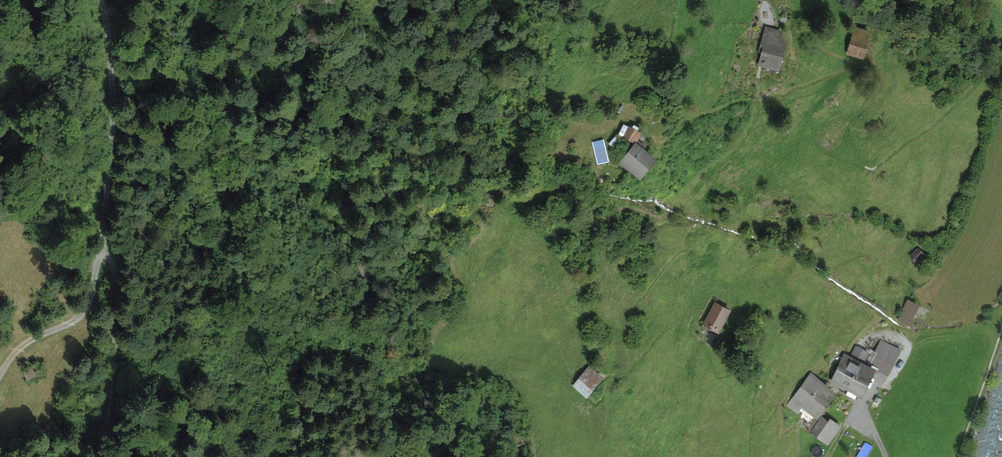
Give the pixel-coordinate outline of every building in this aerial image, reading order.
[(855,28),(849,53),(862,56),(868,32),(855,28)] [(767,47),(762,63),(775,66),(782,43),(776,42),(779,33),(768,30),(763,46),(767,47)] [(629,126),(623,137),(634,143),(640,132),(629,126)] [(636,144),(621,163),(638,176),(653,157),(636,144)] [(918,247),(911,255),(917,261),(924,254),(918,247)] [(352,260),(353,268),(362,266),(360,258),(352,260)] [(907,301),(899,318),(909,323),(917,306),(907,301)] [(715,303),(704,323),(718,331),(730,310),(715,303)] [(874,354),(872,353),(867,363),(878,368),(887,373),(899,350),(881,340),(874,354)] [(870,372),(875,374),(878,368),(867,363),(860,359),(865,351),(853,345),(846,358),(844,357),(833,378),(844,384),(845,382),(860,390),(870,372)] [(33,367),(24,371),(28,380),(37,376),(33,367)] [(589,367),(574,385),(586,395),(600,376),(589,367)] [(798,411),(803,402),(817,412),(831,393),(808,377),(788,405),(798,411)] [(822,418),(812,432),(827,443),(839,426),(834,422),(832,425),(822,418)]
